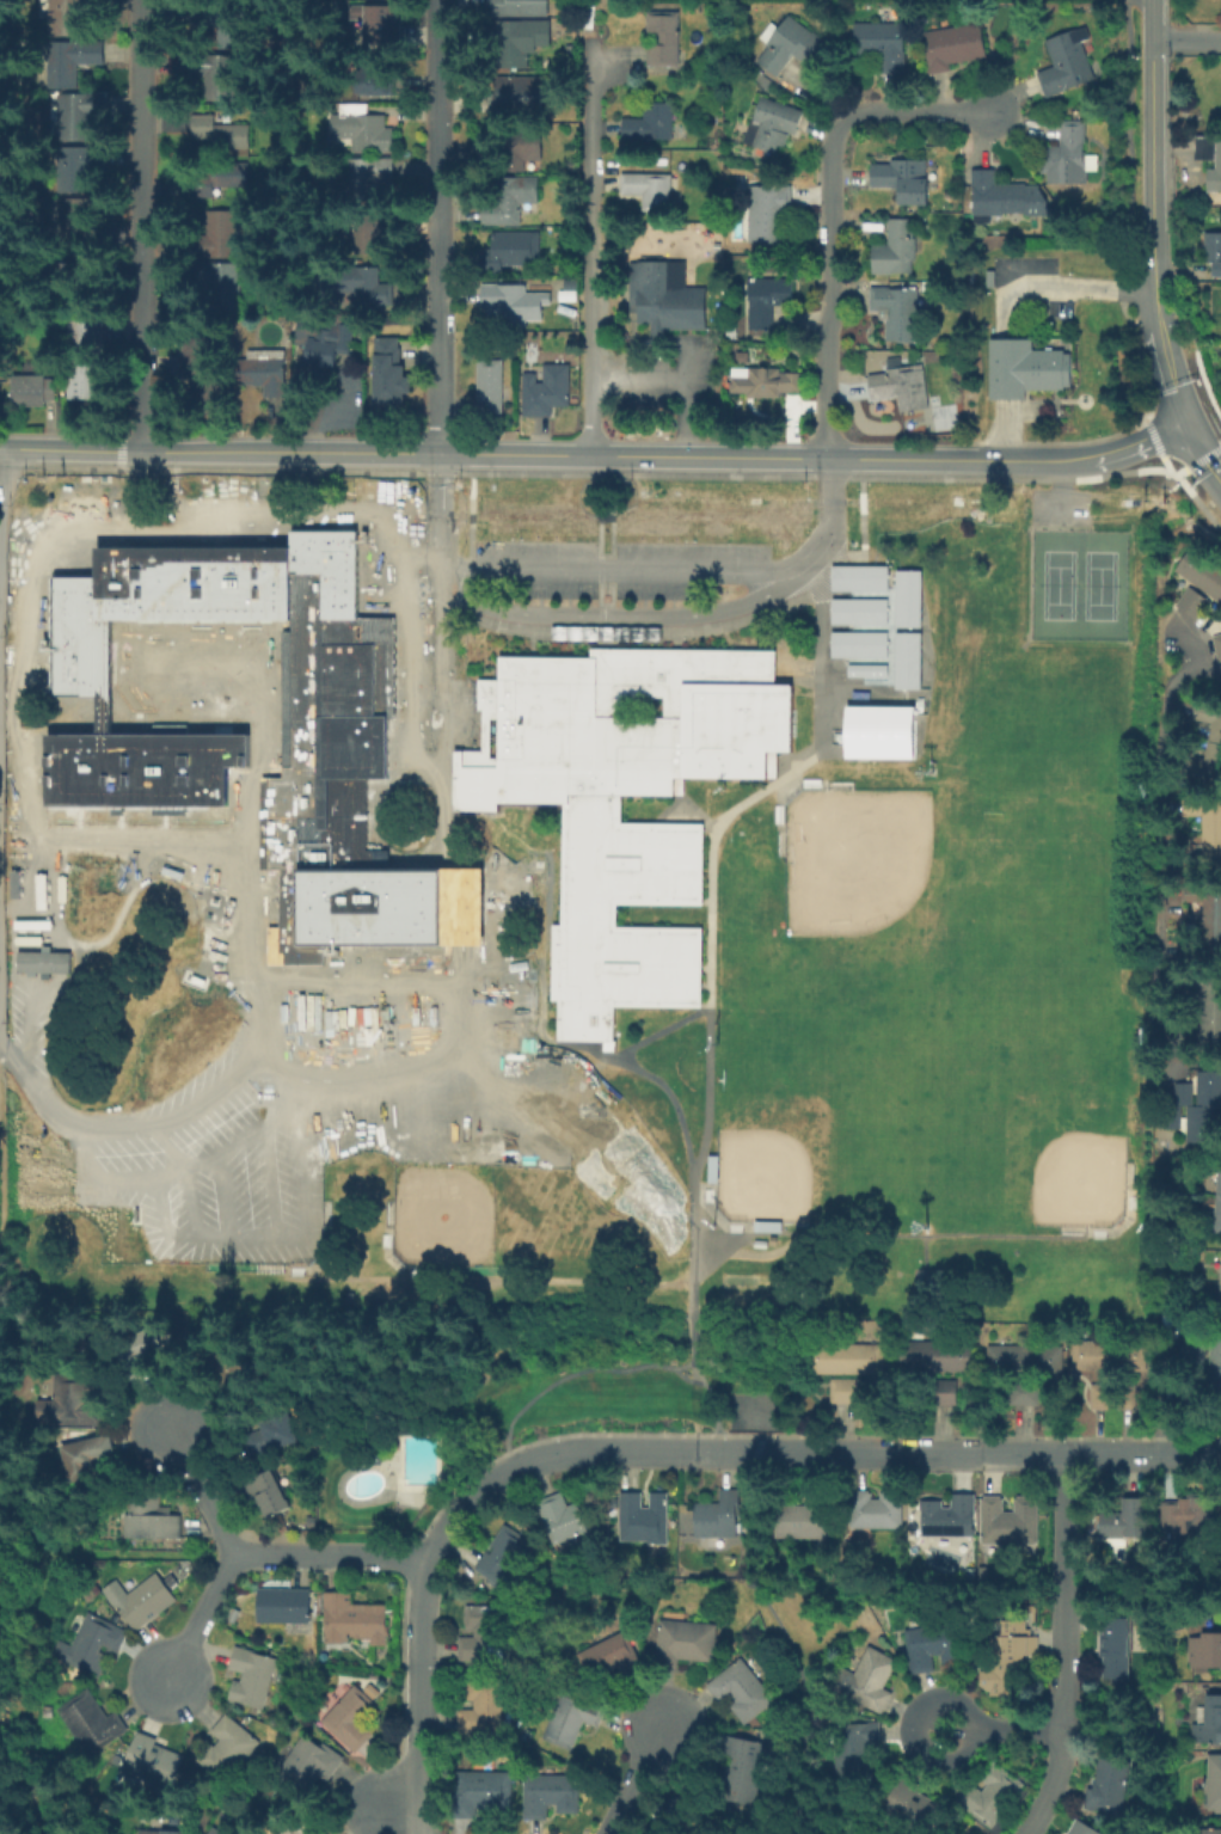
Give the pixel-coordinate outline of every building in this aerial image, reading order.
[(51,37),(51,0),(97,0),(97,6),(85,6),(84,38),(51,37)] [(195,25),(195,0),(220,0),(220,12),(249,12),(249,50),(220,49),(220,25),(195,25)] [(487,16),(487,0),(550,0),(550,17),(487,16)] [(354,23),(354,8),(401,7),(401,47),(366,48),(366,23),(354,23)] [(648,32),(648,14),(680,14),(680,69),(651,69),(651,32),(648,32)] [(791,17),(827,41),(809,67),(794,56),(778,79),(757,65),(769,47),(761,41),(773,24),(781,30),(791,17)] [(496,68),(496,23),(528,23),(528,68),(496,68)] [(932,76),(924,36),(977,25),(984,59),(951,66),(952,72),(932,76)] [(904,53),(904,73),(882,73),(882,53),(853,53),(853,26),(904,26),(904,53)] [(1055,69),(1047,42),(1086,29),(1091,42),(1082,44),(1094,82),(1047,98),(1038,74),(1055,69)] [(75,90),(51,90),(51,43),(90,44),(90,60),(75,60),(75,90)] [(237,78),(237,100),(205,100),(205,78),(196,78),(196,57),(237,59),(237,78)] [(387,95),(388,68),(352,67),(351,94),(387,95)] [(492,78),(541,79),(541,110),(492,109),(492,78)] [(93,141),(67,141),(68,94),(108,94),(108,118),(93,117),(93,141)] [(763,97),(804,112),(796,134),(787,131),(779,153),(756,145),(763,127),(753,123),(763,97)] [(625,142),(625,122),(645,122),(645,100),(674,100),(674,143),(625,142)] [(368,106),(368,117),(387,117),(387,129),(393,129),(393,153),(352,153),(352,141),(332,141),(332,117),(345,117),(345,106),(368,106)] [(216,115),(215,128),(251,128),(251,148),(217,148),(217,139),(196,139),(196,115),(216,115)] [(1088,122),(1088,152),(1098,152),(1098,172),(1088,172),(1088,186),(1048,186),(1048,152),(1062,152),(1062,122),(1088,122)] [(526,171),(505,171),(507,137),(544,137),(544,162),(526,162),(526,171)] [(1194,158),(1194,141),(1210,141),(1210,158),(1194,158)] [(1219,142),(1220,142),(1220,195),(1219,195),(1202,195),(1202,171),(1219,171),(1219,142)] [(96,195),(61,195),(61,149),(104,149),(104,167),(96,167),(96,195)] [(395,200),(351,200),(351,161),(395,161),(395,200)] [(898,191),(872,191),(872,164),(928,164),(928,208),(898,208),(898,191)] [(216,200),(194,200),(194,179),(214,179),(214,165),(252,165),(252,186),(216,186),(216,200)] [(996,173),(996,185),(1036,185),(1050,201),(1050,217),(993,219),(993,225),(974,225),(974,173),(996,173)] [(622,177),(673,178),(673,214),(644,213),(644,197),(622,197),(622,177)] [(520,229),(483,229),(483,200),(497,200),(497,178),(538,178),(538,204),(520,204),(520,229)] [(748,241),(748,190),(790,190),(790,241),(748,241)] [(94,200),(94,229),(100,229),(100,246),(60,246),(60,200),(94,200)] [(240,210),(239,259),(208,259),(208,254),(198,254),(198,238),(208,238),(208,210),(240,210)] [(385,257),(355,257),(355,217),(395,217),(395,239),(385,239),(385,257)] [(889,272),(869,272),(870,244),(890,244),(890,220),(915,220),(915,272),(889,272)] [(502,277),(479,277),(480,250),(496,250),(496,234),(536,234),(536,265),(502,265),(502,277)] [(1208,234),(1220,234),(1220,280),(1207,280),(1208,234)] [(637,323),(637,307),(626,306),(627,259),(682,260),(682,286),(702,286),(702,330),(648,330),(648,323),(637,323)] [(241,281),(241,309),(215,308),(215,281),(202,281),(202,264),(241,264),(241,281)] [(379,269),(379,286),(393,286),(393,307),(357,307),(357,293),(346,293),(346,269),(379,269)] [(750,305),(738,305),(738,282),(769,282),(769,278),(792,278),(792,307),(777,307),(777,333),(750,333),(750,305)] [(527,288),(527,293),(553,293),(553,307),(542,307),(542,321),(489,321),(489,288),(527,288)] [(558,301),(558,289),(576,289),(576,301),(558,301)] [(889,317),(870,317),(871,290),(919,292),(918,344),(888,343),(889,317)] [(293,345),(297,319),(349,325),(346,349),(340,349),(338,368),(307,364),(309,349),(293,345)] [(69,360),(70,320),(104,320),(104,360),(69,360)] [(1072,354),(1072,393),(1025,393),(1025,403),(992,403),(992,339),(1037,341),(1037,352),(1072,354)] [(395,341),(395,351),(399,351),(399,366),(406,366),(406,378),(416,378),(416,394),(406,394),(406,406),(376,405),(376,341),(395,341)] [(220,378),(220,413),(192,413),(192,378),(178,376),(178,355),(185,356),(185,346),(223,346),(223,378),(220,378)] [(287,385),(287,395),(263,395),(263,384),(241,384),(241,351),(287,352),(287,385)] [(479,416),(479,362),(503,362),(503,416),(479,416)] [(873,404),(870,378),(889,375),(888,368),(916,363),(916,367),(924,366),(929,409),(902,413),(901,399),(873,404)] [(536,386),(546,386),(546,367),(571,367),(571,410),(552,410),(552,418),(526,418),(526,376),(536,376),(536,386)] [(736,401),(735,369),(803,368),(803,393),(781,393),(781,401),(736,401)] [(48,409),(14,409),(14,378),(69,378),(69,390),(56,390),(56,404),(48,404),(48,409)] [(265,967),(321,965),(321,945),(481,945),(481,867),(387,869),(387,849),(364,849),(364,779),(385,779),(385,718),(393,718),(392,619),(354,619),(354,532),(290,532),(290,547),(94,548),(96,577),(51,577),(51,695),(96,695),(96,734),(44,734),(44,806),(63,806),(63,815),(81,815),(81,806),(108,806),(108,816),(122,816),(122,806),(147,806),(147,815),(184,815),(184,808),(226,808),(226,778),(258,778),(258,871),(276,871),(276,926),(265,926),(265,967)] [(1220,605),(1220,569),(1188,546),(1171,570),(1220,605)] [(886,566),(829,565),(829,590),(886,591),(886,566)] [(919,570),(894,570),(893,627),(919,627),(919,570)] [(886,599),(829,598),(829,623),(886,624),(886,599)] [(886,632),(829,631),(829,657),(885,658),(886,632)] [(919,632),(894,631),(893,688),(918,689),(919,632)] [(1209,635),(1215,661),(1220,660),(1220,632),(1209,635)] [(556,806),(555,1000),(556,1000),(555,1041),(601,1041),(601,1051),(612,1051),(612,1006),(699,1007),(700,927),(614,926),(614,904),(700,905),(701,823),(618,823),(618,795),(672,795),(672,777),(765,778),(766,751),(789,751),(790,684),(773,684),(773,653),(496,651),(496,679),(478,679),(478,751),(453,750),(452,806),(556,806)] [(845,680),(886,679),(886,664),(845,664),(845,680)] [(1198,703),(1220,707),(1220,786),(1184,779),(1189,760),(1203,762),(1210,724),(1195,720),(1198,703)] [(912,759),(912,706),(843,705),(842,758),(912,759)] [(1204,896),(1220,896),(1220,953),(1204,953),(1204,896)] [(495,940),(472,940),(471,961),(494,962),(495,940)] [(15,974),(49,975),(49,973),(68,973),(68,952),(49,951),(49,949),(16,949),(15,974)] [(1199,1069),(1220,1069),(1220,1111),(1217,1111),(1217,1153),(1188,1153),(1188,1110),(1199,1110),(1199,1069)] [(1182,1128),(1181,1108),(1166,1108),(1167,1129),(1182,1128)] [(1216,1159),(1212,1232),(1220,1233),(1220,1159),(1216,1159)] [(1109,1341),(1070,1340),(1069,1369),(1109,1370),(1109,1341)] [(968,1371),(968,1342),(897,1343),(898,1372),(968,1371)] [(880,1374),(880,1345),(808,1344),(808,1373),(880,1374)] [(1060,1346),(985,1344),(984,1371),(1059,1373),(1060,1346)] [(858,1378),(827,1378),(827,1401),(858,1401),(858,1378)] [(92,1380),(92,1405),(102,1405),(102,1428),(39,1427),(39,1403),(59,1403),(60,1380),(92,1380)] [(1084,1383),(1084,1408),(1133,1409),(1134,1384),(1084,1383)] [(1006,1405),(1036,1406),(1037,1386),(1006,1385),(1006,1405)] [(302,1444),(270,1456),(269,1454),(250,1461),(239,1435),(290,1416),(302,1444)] [(62,1447),(112,1434),(118,1455),(98,1460),(99,1467),(92,1470),(93,1477),(70,1483),(62,1447)] [(275,1472),(295,1508),(271,1521),(262,1504),(254,1508),(243,1488),(275,1472)] [(726,1538),(697,1538),(697,1507),(719,1507),(719,1489),(736,1489),(736,1536),(728,1536),(728,1538),(726,1538)] [(540,1502),(562,1492),(569,1511),(585,1505),(594,1532),(541,1550),(533,1526),(547,1521),(540,1502)] [(869,1492),(869,1504),(879,1504),(879,1493),(906,1493),(906,1529),(847,1529),(847,1492),(869,1492)] [(618,1495),(638,1493),(639,1511),(646,1510),(646,1495),(667,1495),(668,1546),(648,1547),(646,1541),(619,1542),(618,1495)] [(949,1504),(949,1495),(976,1495),(976,1538),(924,1538),(924,1504),(949,1504)] [(1038,1517),(1038,1546),(984,1546),(984,1497),(1004,1497),(1004,1517),(1019,1517),(1019,1497),(1038,1497),(1038,1517)] [(774,1539),(774,1499),(832,1501),(832,1539),(774,1539)] [(1102,1515),(1124,1515),(1124,1499),(1149,1499),(1149,1541),(1102,1541),(1102,1515)] [(1162,1541),(1162,1504),(1211,1505),(1211,1541),(1162,1541)] [(125,1540),(125,1513),(182,1514),(182,1540),(125,1540)] [(504,1525),(533,1546),(504,1587),(477,1566),(504,1525)] [(116,1605),(153,1574),(176,1600),(137,1631),(116,1605)] [(311,1621),(311,1625),(288,1625),(288,1621),(260,1621),(260,1589),(311,1589),(311,1621)] [(351,1594),(351,1607),(387,1607),(387,1646),(373,1646),(351,1637),(351,1646),(325,1646),(325,1594),(351,1594)] [(461,1637),(473,1637),(473,1631),(467,1631),(467,1609),(504,1609),(503,1664),(461,1663),(461,1637)] [(53,1656),(60,1639),(72,1645),(91,1612),(131,1636),(119,1656),(109,1650),(105,1658),(112,1662),(100,1683),(87,1676),(90,1673),(85,1669),(82,1673),(53,1656)] [(1017,1700),(988,1700),(988,1655),(1000,1655),(1001,1619),(1039,1619),(1039,1657),(1018,1657),(1017,1700)] [(662,1620),(714,1623),(712,1661),(679,1658),(677,1669),(659,1667),(662,1620)] [(1104,1679),(1104,1621),(1130,1621),(1130,1679),(1104,1679)] [(961,1626),(965,1664),(945,1668),(945,1661),(933,1662),(935,1673),(913,1676),(907,1633),(961,1626)] [(1205,1632),(1220,1633),(1220,1672),(1189,1670),(1190,1639),(1205,1640),(1205,1632)] [(621,1670),(593,1682),(581,1654),(628,1633),(644,1667),(625,1675),(621,1670)] [(882,1715),(835,1686),(845,1669),(853,1674),(871,1643),(904,1664),(889,1689),(894,1693),(882,1715)] [(237,1646),(278,1660),(262,1710),(229,1699),(234,1686),(243,1688),(247,1674),(231,1668),(237,1646)] [(743,1657),(777,1701),(747,1725),(728,1701),(720,1705),(705,1683),(725,1669),(728,1669),(743,1657)] [(461,1711),(473,1712),(473,1701),(466,1701),(466,1682),(504,1682),(503,1736),(461,1735),(461,1711)] [(380,1710),(364,1726),(375,1736),(357,1754),(325,1723),(357,1688),(380,1710)] [(540,1738),(563,1688),(606,1705),(597,1729),(582,1723),(571,1750),(540,1738)] [(55,1711),(85,1689),(106,1718),(113,1713),(125,1730),(88,1758),(55,1711)] [(1197,1700),(1220,1700),(1220,1748),(1197,1748),(1190,1748),(1190,1725),(1197,1725),(1197,1700)] [(219,1741),(211,1734),(226,1717),(223,1715),(227,1710),(263,1744),(225,1785),(200,1761),(219,1741)] [(834,1779),(834,1725),(878,1725),(878,1779),(834,1779)] [(309,1735),(345,1765),(327,1784),(323,1779),(303,1802),(275,1777),(309,1735)] [(186,1756),(171,1792),(123,1772),(139,1736),(186,1756)] [(723,1801),(734,1741),(766,1747),(755,1807),(723,1801)] [(1123,1817),(1084,1809),(1086,1792),(1094,1780),(1098,1759),(1133,1764),(1123,1817)] [(1208,1759),(1220,1759),(1220,1815),(1208,1815),(1208,1759)] [(990,1833),(953,1807),(969,1786),(977,1792),(1001,1761),(1030,1781),(990,1833)] [(514,1775),(514,1811),(481,1811),(480,1822),(456,1822),(458,1774),(514,1775)] [(548,1814),(548,1822),(524,1822),(526,1777),(581,1778),(579,1814),(558,1814),(558,1805),(548,1805),(548,1814)] [(947,1808),(933,1833),(916,1833),(882,1816),(901,1783),(947,1808)] [(706,1818),(679,1833),(668,1833),(652,1807),(669,1797),(673,1803),(691,1792),(706,1818)] [(303,1818),(313,1833),(279,1833),(303,1818)] [(1078,1820),(1100,1833),(1069,1833),(1078,1820)] [(1198,1824),(1220,1824),(1220,1833),(1198,1833),(1198,1824)]
